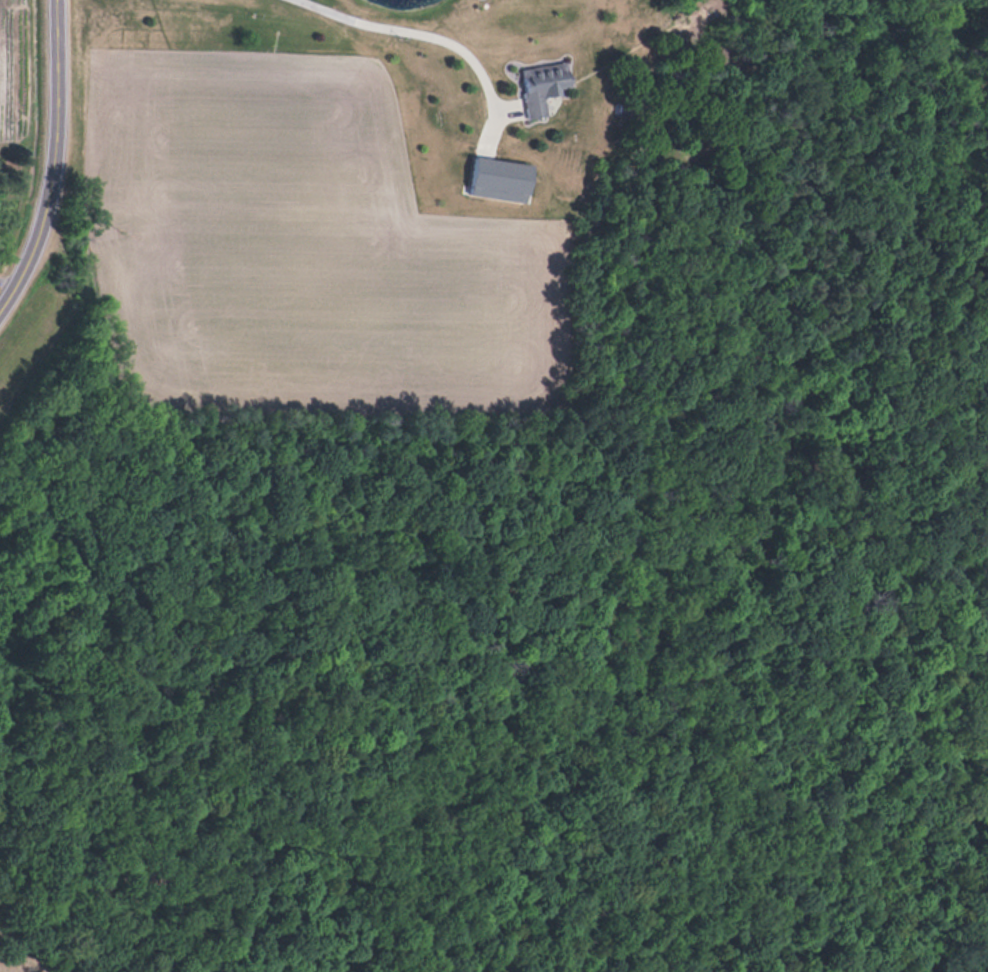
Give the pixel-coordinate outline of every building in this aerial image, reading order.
[(520,67),(526,119),(546,116),(544,97),(561,95),(561,88),(572,86),(568,61),(520,67)]
